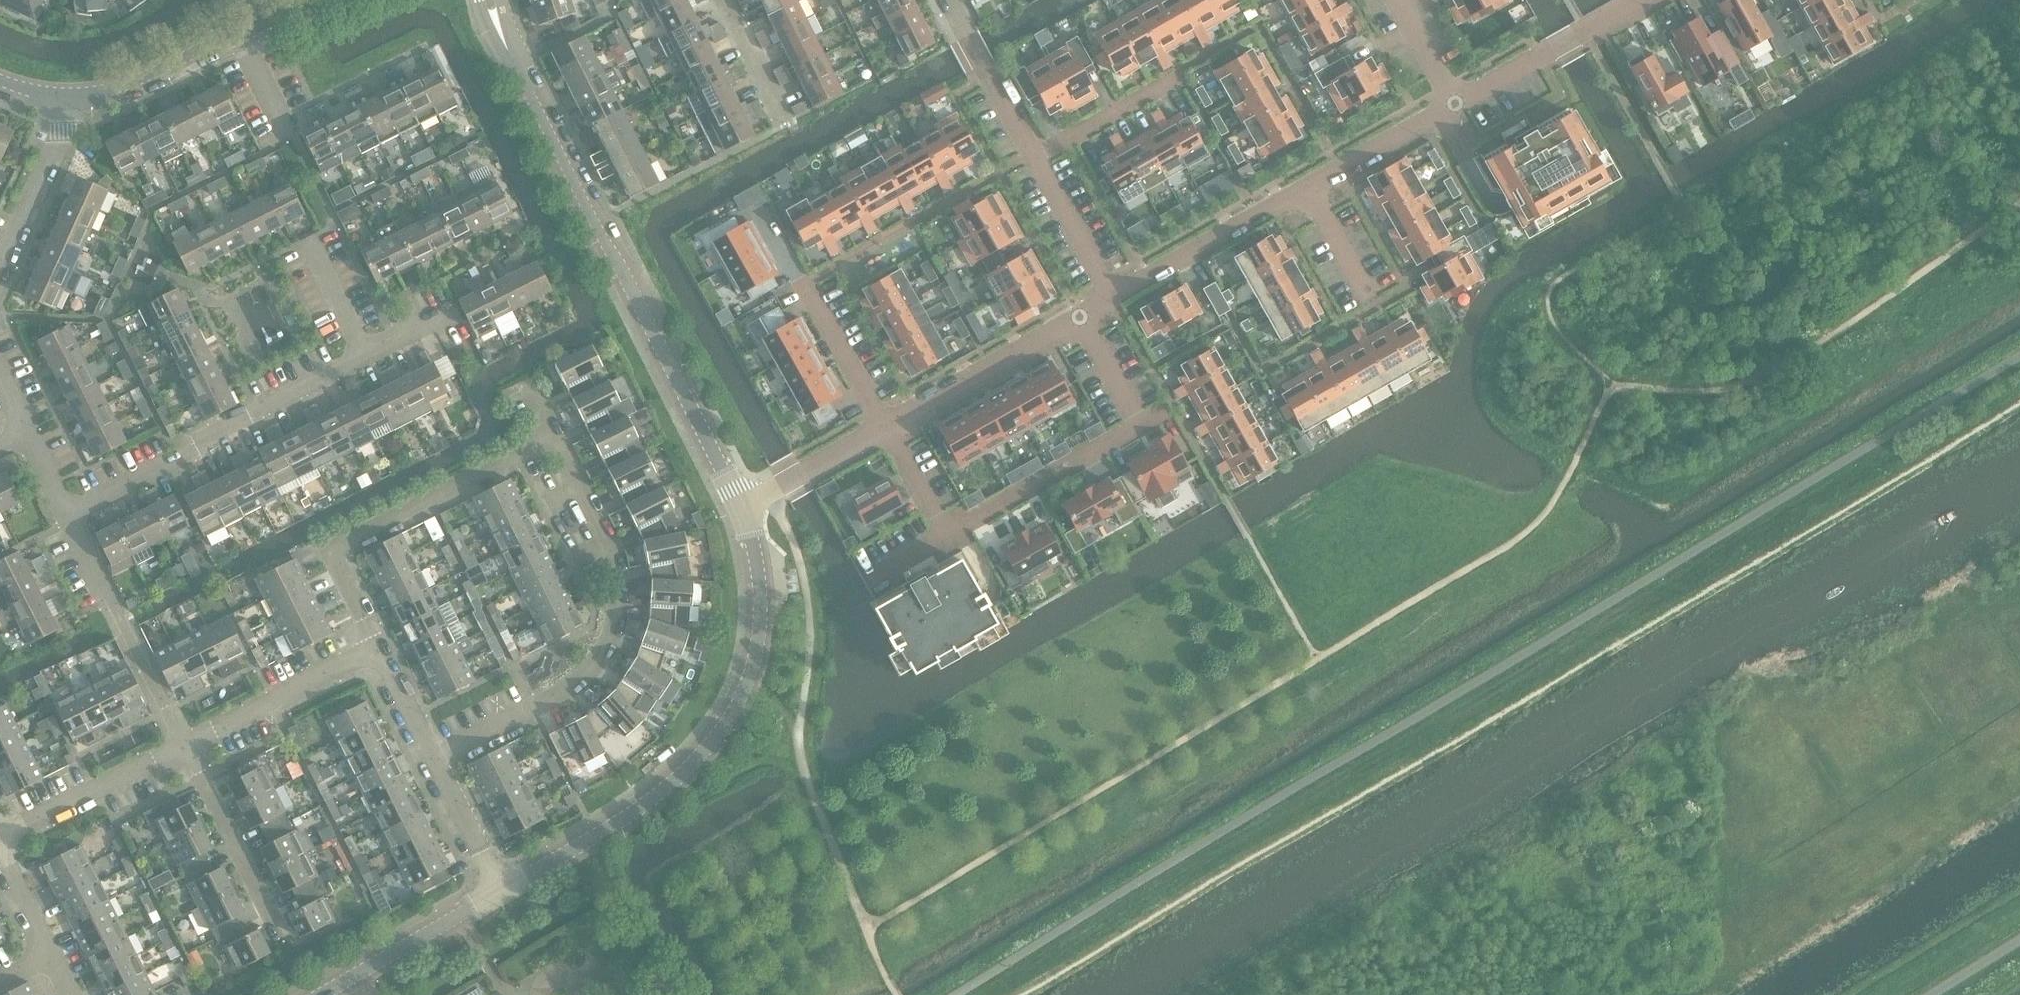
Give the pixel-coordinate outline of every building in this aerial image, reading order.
[(43,0),(0,0),(0,3),(34,19),(43,0)] [(76,11),(76,12),(76,13),(77,13),(77,14),(78,15),(79,15),(80,16),(81,16),(82,16),(93,17),(93,15),(89,16),(89,13),(106,11),(108,0),(75,0),(76,11)] [(134,10),(130,12),(131,13),(150,0),(127,0),(134,10)] [(569,0),(547,0),(532,5),(540,27),(560,20),(567,34),(581,27),(575,16),(569,0)] [(612,0),(592,0),(596,8),(612,0)] [(658,15),(687,0),(686,0),(639,0),(649,20),(658,15)] [(658,15),(668,34),(696,20),(687,0),(658,15)] [(768,16),(797,2),(801,0),(760,0),(768,16)] [(884,13),(885,16),(913,2),(912,0),(878,0),(884,13)] [(1157,1),(1181,43),(1196,35),(1198,38),(1206,33),(1204,30),(1201,23),(1197,25),(1183,0),(1159,0),(1157,1)] [(1197,25),(1201,23),(1204,30),(1221,21),(1209,0),(1183,0),(1197,25)] [(1221,21),(1238,11),(1235,5),(1239,3),(1238,0),(1209,0),(1221,21)] [(1291,16),(1320,0),(1282,0),(1291,16)] [(1291,16),(1302,35),(1333,18),(1335,21),(1343,17),(1338,8),(1330,12),(1323,0),(1320,0),(1291,16)] [(1456,7),(1451,10),(1458,23),(1472,16),(1475,21),(1511,1),(1510,0),(1452,0),(1456,7)] [(1751,0),(1727,0),(1719,5),(1728,22),(1726,23),(1734,37),(1736,35),(1745,52),(1771,38),(1772,41),(1784,34),(1770,10),(1759,15),(1751,0)] [(1802,7),(1813,26),(1844,9),(1839,0),(1815,0),(1802,7)] [(1157,1),(1137,12),(1157,48),(1161,46),(1165,52),(1181,43),(1157,1)] [(746,16),(757,10),(753,2),(742,8),(746,16)] [(768,16),(777,33),(806,19),(797,2),(768,16)] [(890,23),(897,36),(924,23),(913,2),(885,16),(884,13),(872,19),(874,25),(877,30),(890,23)] [(1351,12),(1346,3),(1338,8),(1343,17),(1351,12)] [(1844,9),(1813,26),(1824,45),(1855,28),(1857,31),(1865,27),(1860,18),(1852,23),(1844,9)] [(627,10),(618,14),(622,21),(630,17),(627,10)] [(1253,10),(1245,15),(1248,21),(1257,16),(1253,10)] [(1137,12),(1117,24),(1141,66),(1156,57),(1158,61),(1167,56),(1165,52),(1161,46),(1157,48),(1137,12)] [(1873,22),(1868,14),(1860,18),(1865,27),(1873,22)] [(1333,18),(1302,35),(1313,54),(1333,43),(1344,37),(1335,21),(1333,18)] [(1715,45),(1699,18),(1673,33),(1676,39),(1671,42),(1682,60),(1687,58),(1703,86),(1729,71),(1728,69),(1740,62),(1726,39),(1715,45)] [(777,33),(786,52),(815,37),(806,19),(777,33)] [(701,28),(696,20),(668,34),(658,40),(668,59),(677,54),(677,53),(706,39),(713,36),(712,36),(708,28),(709,28),(709,26),(704,26),(701,28)] [(724,30),(720,23),(709,28),(708,28),(712,36),(724,30)] [(934,44),(924,23),(897,36),(904,52),(898,55),(903,65),(910,62),(908,57),(934,44)] [(1123,76),(1141,66),(1117,24),(1095,36),(1104,52),(1097,56),(1103,67),(1110,63),(1115,73),(1120,70),(1123,76)] [(874,25),(866,29),(868,34),(877,30),(874,25)] [(1857,31),(1855,28),(1824,45),(1835,65),(1866,47),(1857,31)] [(771,37),(767,29),(755,35),(759,42),(771,37)] [(613,34),(618,45),(626,41),(621,30),(613,34)] [(728,38),(724,30),(712,36),(713,36),(716,44),(728,38)] [(1212,43),(1206,33),(1198,38),(1203,48),(1212,43)] [(1664,35),(1656,40),(1660,48),(1668,43),(1664,35)] [(1797,36),(1788,41),(1792,48),(1801,43),(1797,36)] [(763,50),(775,44),(771,37),(759,42),(763,50)] [(786,52),(795,70),(824,56),(815,37),(786,52)] [(1068,48),(1047,59),(1075,108),(1096,96),(1085,75),(1082,70),(1093,64),(1077,37),(1065,44),(1068,48)] [(552,54),(562,73),(593,57),(584,38),(552,54)] [(677,54),(687,73),(716,58),(706,39),(677,53),(677,54)] [(632,52),(626,41),(618,45),(624,56),(632,52)] [(640,41),(633,45),(635,50),(643,46),(640,41)] [(1289,42),(1278,49),(1285,61),(1296,55),(1289,42)] [(1243,56),(1215,72),(1264,157),(1300,137),(1296,129),(1301,126),(1285,97),(1280,100),(1273,88),(1278,85),(1261,55),(1256,58),(1252,51),(1243,56)] [(1666,59),(1659,62),(1655,55),(1647,60),(1642,53),(1627,62),(1650,104),(1649,105),(1652,110),(1653,109),(1658,117),(1674,108),(1677,113),(1691,106),(1684,94),(1686,93),(1675,74),(1666,59)] [(427,66),(435,62),(431,54),(423,59),(427,66)] [(795,70),(804,89),(833,74),(824,56),(795,70)] [(1172,65),(1167,56),(1158,61),(1164,70),(1172,65)] [(1322,56),(1308,64),(1314,74),(1323,90),(1328,87),(1342,112),(1377,92),(1374,87),(1388,79),(1381,66),(1375,69),(1370,59),(1358,66),(1359,66),(1350,71),(1343,58),(1328,67),(1322,56)] [(562,73),(571,91),(602,75),(593,57),(562,73)] [(687,73),(696,92),(733,73),(729,67),(728,65),(724,65),(720,67),(716,58),(687,73)] [(1024,67),(1013,74),(1028,100),(1038,94),(1044,104),(1050,115),(1059,110),(1062,115),(1075,108),(1047,59),(1027,71),(1024,67)] [(430,73),(419,78),(438,116),(458,107),(435,62),(427,66),(430,73)] [(743,68),(739,62),(729,67),(733,73),(743,68)] [(631,70),(636,81),(644,77),(639,66),(631,70)] [(789,73),(785,66),(774,71),(777,79),(789,73)] [(747,77),(743,68),(733,73),(737,82),(747,77)] [(405,77),(401,69),(392,74),(396,82),(405,77)] [(631,70),(628,76),(631,83),(636,81),(631,70)] [(688,97),(697,116),(735,97),(731,89),(735,87),(738,83),(737,82),(733,73),(696,92),(697,92),(688,97)] [(781,86),(792,81),(789,73),(777,79),(781,86)] [(396,82),(392,74),(384,78),(388,86),(396,82)] [(842,93),(833,74),(804,89),(814,107),(842,93)] [(571,91),(580,110),(612,93),(602,75),(571,91)] [(408,83),(405,77),(396,82),(418,126),(438,116),(419,78),(408,83)] [(650,88),(644,77),(636,81),(642,92),(650,88)] [(391,92),(380,98),(399,136),(418,126),(396,82),(388,86),(391,92)] [(943,84),(921,96),(927,107),(949,96),(943,84)] [(222,86),(203,96),(219,126),(218,126),(223,136),(247,124),(241,113),(237,115),(222,86)] [(1208,95),(1203,86),(1196,90),(1201,99),(1208,95)] [(362,89),(354,93),(358,101),(366,96),(362,89)] [(349,105),(358,101),(354,93),(345,97),(349,105)] [(612,93),(580,110),(590,129),(593,127),(621,113),(621,111),(612,93)] [(1212,104),(1208,95),(1201,99),(1206,108),(1212,104)] [(199,136),(218,126),(219,126),(203,96),(184,106),(199,136)] [(366,96),(358,101),(380,145),(399,136),(380,98),(370,103),(366,96)] [(697,116),(707,135),(752,112),(749,105),(748,104),(744,104),(740,106),(735,97),(697,116)] [(762,108),(758,100),(749,105),(752,112),(762,108)] [(352,112),(342,117),(361,155),(380,145),(358,101),(349,105),(352,112)] [(796,116),(808,110),(804,103),(792,108),(796,116)] [(673,104),(665,108),(669,117),(677,113),(673,104)] [(184,106),(165,115),(180,146),(199,136),(184,106)] [(328,116),(324,108),(315,112),(319,120),(328,116)] [(766,115),(762,108),(752,112),(756,120),(766,115)] [(1160,110),(1151,115),(1156,124),(1165,119),(1160,110)] [(310,124),(319,120),(315,112),(307,116),(310,124)] [(755,137),(751,128),(750,127),(755,125),(757,122),(756,120),(752,112),(707,135),(717,156),(755,137)] [(621,113),(593,127),(612,163),(640,149),(621,113)] [(1512,148),(1486,162),(1485,163),(1513,211),(1522,227),(1546,214),(1547,216),(1611,181),(1573,113),(1547,128),(1548,129),(1541,133),(1539,130),(1518,143),(1519,145),(1513,149),(1512,148)] [(165,115),(146,125),(161,155),(165,163),(184,154),(180,146),(165,115)] [(957,115),(938,126),(959,163),(978,152),(973,142),(972,142),(957,115)] [(1212,119),(1217,127),(1224,124),(1219,115),(1212,119)] [(319,120),(323,127),(342,164),(361,155),(342,117),(331,123),(328,116),(319,120)] [(664,116),(656,120),(662,131),(670,127),(664,116)] [(1165,119),(1156,124),(1159,128),(1162,134),(1166,131),(1187,168),(1209,155),(1193,128),(1194,128),(1188,119),(1184,121),(1181,116),(1167,124),(1165,119)] [(1229,132),(1224,124),(1217,127),(1222,136),(1229,132)] [(146,125),(126,135),(141,165),(161,155),(146,125)] [(940,132),(922,142),(939,173),(934,176),(939,184),(948,179),(944,171),(959,163),(938,126),(937,127),(940,132)] [(0,127),(0,164),(1,164),(15,134),(0,127)] [(323,127),(302,137),(317,166),(321,175),(342,164),(323,127)] [(1159,128),(1142,138),(1166,179),(1167,179),(1186,168),(1187,168),(1166,131),(1162,134),(1159,128)] [(851,150),(868,140),(862,129),(845,139),(851,150)] [(456,134),(449,138),(450,139),(454,148),(465,142),(462,136),(456,134)] [(1118,134),(1109,138),(1115,148),(1123,143),(1118,134)] [(121,176),(141,165),(126,135),(105,146),(121,176)] [(1129,152),(1124,155),(1145,191),(1166,179),(1142,138),(1126,147),(1129,152)] [(443,143),(442,146),(446,152),(454,148),(450,139),(443,143)] [(922,142),(904,153),(920,183),(934,176),(939,173),(922,142)] [(1107,165),(1102,167),(1107,177),(1108,176),(1123,204),(1145,191),(1124,155),(1129,152),(1126,147),(1123,143),(1115,148),(1117,152),(1104,160),(1107,165)] [(1240,152),(1235,143),(1228,147),(1233,156),(1240,152)] [(1683,158),(1675,145),(1667,149),(1674,163),(1683,158)] [(901,147),(881,158),(902,194),(897,197),(901,205),(910,200),(906,192),(920,183),(904,153),(901,147)] [(640,149),(612,163),(630,200),(658,186),(640,149)] [(1427,153),(1432,162),(1439,158),(1435,149),(1427,153)] [(466,150),(457,154),(462,162),(470,158),(466,150)] [(231,151),(223,156),(225,161),(234,157),(231,151)] [(242,152),(234,157),(238,164),(246,160),(242,152)] [(601,165),(607,162),(601,152),(596,155),(601,165)] [(1245,161),(1240,152),(1233,156),(1238,165),(1245,161)] [(421,153),(410,158),(415,168),(426,163),(421,153)] [(453,167),(462,162),(457,154),(449,159),(453,167)] [(601,165),(596,155),(590,158),(595,168),(601,165)] [(698,156),(691,160),(694,167),(702,164),(698,156)] [(229,169),(238,164),(234,157),(225,161),(229,169)] [(881,158),(862,169),(883,205),(897,197),(902,194),(881,158)] [(1444,167),(1439,158),(1432,162),(1437,171),(1444,167)] [(1367,190),(1370,196),(1412,173),(1404,159),(1368,179),(1372,187),(1367,190)] [(262,160),(254,163),(258,172),(266,168),(262,160)] [(199,162),(190,166),(199,184),(206,181),(208,180),(199,162)] [(249,176),(258,172),(254,163),(245,168),(249,176)] [(1249,164),(1237,171),(1243,180),(1255,174),(1249,164)] [(608,179),(614,176),(609,166),(603,169),(608,179)] [(392,168),(382,173),(386,182),(396,177),(392,168)] [(608,179),(603,169),(597,172),(602,182),(608,179)] [(862,169),(844,180),(864,216),(859,218),(864,226),(873,221),(868,213),(883,205),(862,169)] [(427,170),(418,174),(422,181),(430,177),(427,170)] [(1370,196),(1378,210),(1420,187),(1412,173),(1370,196)] [(414,185),(422,181),(418,174),(410,178),(414,185)] [(195,175),(186,180),(190,189),(199,184),(195,175)] [(493,177),(474,187),(493,225),(513,215),(493,177)] [(1443,182),(1448,190),(1455,186),(1451,178),(1443,182)] [(78,179),(70,198),(100,212),(109,192),(78,179)] [(223,179),(215,183),(219,191),(227,187),(223,179)] [(373,179),(363,184),(367,193),(377,188),(373,179)] [(948,179),(939,184),(944,192),(952,187),(948,179)] [(846,186),(828,196),(845,227),(859,218),(864,216),(844,180),(843,180),(846,186)] [(1213,181),(1199,189),(1207,203),(1213,200),(1217,198),(1221,195),(1213,181)] [(163,182),(153,187),(156,194),(164,190),(167,189),(163,182)] [(211,195),(219,191),(215,183),(207,187),(211,195)] [(290,185),(270,195),(286,226),(305,216),(290,185)] [(351,186),(343,190),(348,201),(356,197),(351,186)] [(1460,195),(1455,186),(1448,190),(1453,199),(1460,195)] [(454,197),(458,205),(473,235),(493,225),(474,187),(454,197)] [(1388,216),(1391,221),(1428,201),(1420,187),(1378,210),(1383,219),(1388,216)] [(388,189),(380,193),(383,200),(392,196),(388,189)] [(164,190),(156,194),(160,203),(169,199),(164,190)] [(374,205),(383,200),(380,193),(371,198),(374,205)] [(745,193),(732,200),(738,211),(751,204),(745,193)] [(156,194),(141,202),(146,210),(147,209),(160,203),(156,194)] [(270,195),(251,205),(266,235),(286,226),(270,195)] [(1009,216),(997,195),(992,198),(991,196),(982,202),(973,207),(969,200),(953,209),(957,217),(953,219),(965,240),(960,242),(961,244),(1009,216)] [(807,201),(806,201),(826,237),(822,240),(826,248),(835,243),(831,235),(845,227),(828,196),(810,206),(807,201)] [(454,197),(435,206),(454,245),(473,235),(458,205),(454,197)] [(70,198),(61,218),(91,232),(100,212),(70,198)] [(185,198),(176,203),(180,211),(189,207),(185,198)] [(910,200),(901,205),(906,213),(915,208),(910,200)] [(806,201),(786,212),(801,239),(801,240),(806,249),(822,240),(826,237),(806,201)] [(1390,232),(1394,238),(1436,215),(1428,201),(1391,221),(1395,229),(1390,232)] [(172,215),(180,211),(176,203),(168,207),(172,215)] [(342,225),(361,215),(360,213),(356,204),(336,214),(342,225)] [(429,220),(420,224),(435,254),(454,245),(435,206),(434,204),(424,209),(429,220)] [(251,205),(231,215),(247,245),(266,235),(251,205)] [(1459,210),(1463,218),(1471,214),(1467,206),(1459,210)] [(1477,224),(1471,214),(1463,218),(1469,228),(1477,224)] [(231,215),(212,225),(227,255),(247,245),(231,215)] [(1394,238),(1402,252),(1444,229),(1436,215),(1394,238)] [(986,267),(1002,258),(998,250),(1021,237),(1009,216),(961,244),(973,265),(981,260),(986,267)] [(61,218),(52,238),(82,252),(91,232),(61,218)] [(717,241),(710,244),(724,270),(767,245),(753,221),(739,229),(733,218),(711,230),(717,241)] [(139,219),(135,228),(143,232),(147,223),(139,219)] [(1144,219),(1127,228),(1134,241),(1151,232),(1144,219)] [(873,221),(864,226),(869,234),(877,229),(873,221)] [(1477,250),(1503,236),(1496,221),(1469,235),(1477,250)] [(376,233),(381,244),(382,243),(397,273),(415,264),(400,234),(401,234),(395,223),(376,233)] [(420,224),(401,234),(400,234),(415,264),(435,254),(420,224)] [(212,225),(192,235),(208,265),(227,255),(212,225)] [(139,240),(143,232),(135,228),(131,236),(139,240)] [(1416,266),(1436,254),(1453,245),(1452,243),(1444,229),(1402,252),(1407,261),(1412,258),(1416,266)] [(188,275),(208,265),(192,235),(173,245),(188,275)] [(1464,236),(1452,243),(1453,245),(1436,254),(1442,265),(1422,276),(1428,286),(1423,289),(1430,302),(1444,294),(1447,299),(1482,280),(1467,254),(1472,251),(1464,236)] [(1235,258),(1247,280),(1282,260),(1284,264),(1291,260),(1295,258),(1290,249),(1286,251),(1279,238),(1274,241),(1271,237),(1259,243),(1260,244),(1235,258)] [(52,238),(43,258),(73,272),(82,252),(52,238)] [(376,283),(397,273),(382,243),(381,244),(361,254),(376,283)] [(835,243),(826,248),(831,256),(840,251),(835,243)] [(767,245),(724,270),(738,295),(747,290),(753,300),(768,292),(762,281),(777,273),(772,264),(776,262),(767,245)] [(1042,273),(1030,252),(1006,265),(1002,258),(986,267),(990,275),(986,277),(998,297),(1042,273)] [(518,256),(511,260),(532,302),(552,291),(538,262),(525,269),(518,256)] [(1211,257),(1204,262),(1208,270),(1213,267),(1214,263),(1211,257)] [(43,258),(34,278),(64,292),(72,295),(81,275),(73,272),(43,258)] [(119,258),(115,267),(124,271),(129,262),(119,258)] [(510,276),(498,282),(513,311),(532,302),(511,260),(504,263),(510,276)] [(1247,280),(1258,300),(1300,276),(1291,260),(1284,264),(1282,260),(1247,280)] [(933,270),(928,261),(921,265),(926,274),(933,270)] [(120,280),(124,271),(115,267),(111,276),(120,280)] [(948,355),(900,270),(872,286),(871,286),(863,291),(867,298),(862,301),(878,330),(884,327),(891,340),(886,343),(902,372),(907,369),(912,376),(920,371),(948,355)] [(938,279),(933,270),(926,274),(931,283),(938,279)] [(1054,294),(1042,273),(998,297),(1011,320),(1014,318),(1019,325),(1035,316),(1031,309),(1040,304),(1049,298),(1049,297),(1054,294)] [(479,276),(472,279),(494,321),(493,321),(497,329),(517,320),(512,312),(513,311),(498,282),(485,289),(479,276)] [(1258,300),(1269,320),(1304,300),(1302,295),(1309,291),(1300,276),(1258,300)] [(55,311),(64,292),(34,278),(25,298),(55,311)] [(493,321),(494,321),(472,279),(465,283),(472,295),(458,302),(473,332),(478,341),(498,330),(497,329),(493,321)] [(1214,282),(1202,289),(1218,316),(1229,310),(1225,303),(1220,293),(1214,282)] [(1152,303),(1140,310),(1146,320),(1141,323),(1148,336),(1162,328),(1165,334),(1200,314),(1184,286),(1153,303),(1152,303)] [(954,295),(949,287),(942,291),(947,299),(954,295)] [(1228,289),(1220,293),(1225,303),(1233,298),(1228,289)] [(1313,289),(1309,291),(1302,295),(1304,300),(1269,320),(1281,341),(1299,331),(1302,336),(1311,332),(1308,326),(1309,325),(1309,326),(1318,320),(1316,316),(1321,314),(1314,300),(1318,298),(1313,289)] [(148,305),(139,310),(149,329),(158,325),(188,310),(178,290),(148,305)] [(959,304),(954,295),(947,299),(952,308),(959,304)] [(103,298),(99,307),(106,311),(111,301),(103,298)] [(103,319),(106,311),(99,307),(95,315),(103,319)] [(777,309),(761,318),(771,336),(764,340),(778,365),(813,345),(817,343),(803,318),(787,327),(778,310),(777,309)] [(158,325),(167,344),(197,329),(188,310),(158,325)] [(974,312),(966,317),(973,329),(981,324),(974,312)] [(965,327),(960,318),(953,322),(958,331),(965,327)] [(1247,319),(1240,323),(1245,332),(1252,328),(1247,319)] [(1403,320),(1385,330),(1409,372),(1431,360),(1422,344),(1429,340),(1423,328),(1415,332),(1410,323),(1406,325),(1403,320)] [(97,327),(101,335),(110,331),(106,323),(97,327)] [(1352,331),(1358,341),(1367,336),(1361,326),(1352,331)] [(38,342),(48,362),(78,347),(68,327),(38,342)] [(970,335),(965,327),(958,331),(963,339),(970,335)] [(167,344),(177,364),(207,349),(197,329),(167,344)] [(119,334),(123,342),(131,338),(127,330),(119,334)] [(1388,384),(1409,372),(1385,330),(1369,339),(1367,336),(1358,341),(1360,345),(1363,351),(1368,348),(1388,384)] [(115,340),(110,331),(101,335),(106,344),(115,340)] [(1230,331),(1223,335),(1228,345),(1235,341),(1230,331)] [(1174,337),(1154,347),(1160,359),(1180,349),(1174,337)] [(135,347),(131,338),(123,342),(127,351),(135,347)] [(813,345),(778,365),(793,392),(828,372),(813,345)] [(1360,345),(1344,354),(1367,396),(1388,384),(1368,348),(1363,351),(1360,345)] [(555,364),(573,401),(596,390),(595,389),(589,374),(602,368),(591,346),(555,364)] [(48,362),(58,381),(88,366),(78,347),(48,362)] [(177,364),(187,383),(217,368),(207,349),(177,364)] [(1191,361),(1181,366),(1190,382),(1192,387),(1224,369),(1213,349),(1191,361)] [(1310,354),(1316,365),(1325,360),(1319,349),(1310,354)] [(489,351),(483,354),(487,364),(494,360),(489,351)] [(426,368),(414,374),(429,403),(449,393),(428,352),(420,356),(426,368)] [(1346,408),(1367,396),(1344,354),(1327,363),(1325,360),(1316,365),(1318,368),(1321,374),(1326,372),(1346,408)] [(116,365),(120,374),(129,370),(124,361),(116,365)] [(1052,364),(1029,377),(1049,414),(1072,401),(1065,388),(1068,386),(1062,375),(1059,377),(1052,364)] [(58,381),(67,401),(97,386),(88,366),(58,381)] [(137,371),(142,381),(149,378),(144,368),(137,371)] [(187,383),(196,403),(226,388),(217,368),(187,383)] [(434,412),(429,403),(414,374),(402,380),(396,368),(388,372),(413,422),(434,412)] [(1318,368),(1302,377),(1325,419),(1346,408),(1326,372),(1321,374),(1318,368)] [(1190,382),(1182,387),(1187,396),(1195,391),(1203,405),(1235,388),(1224,369),(1192,387),(1190,382)] [(133,378),(129,370),(120,374),(124,383),(133,378)] [(828,372),(793,392),(799,404),(796,405),(804,419),(812,414),(820,427),(838,417),(830,403),(842,397),(837,388),(841,386),(832,370),(828,372)] [(394,432),(413,422),(388,372),(382,375),(388,387),(375,393),(390,422),(389,423),(394,432)] [(1029,377),(1006,390),(1027,426),(1049,414),(1029,377)] [(1303,432),(1325,419),(1302,377),(1283,388),(1286,393),(1282,395),(1287,405),(1280,408),(1287,420),(1294,416),(1303,432)] [(153,386),(149,378),(142,381),(146,390),(153,386)] [(609,382),(595,389),(596,390),(573,401),(591,437),(614,425),(613,424),(606,410),(620,403),(609,382)] [(67,401),(77,420),(107,405),(97,386),(67,401)] [(357,387),(349,391),(370,432),(371,432),(389,423),(390,422),(375,393),(363,400),(357,387)] [(1182,387),(1174,391),(1179,400),(1187,396),(1182,387)] [(236,407),(226,388),(196,403),(206,422),(236,407)] [(1235,388),(1203,405),(1211,420),(1213,424),(1245,406),(1235,388)] [(1006,390),(984,402),(1005,439),(1027,426),(1006,390)] [(349,407),(336,413),(355,451),(375,441),(371,432),(370,432),(349,391),(343,395),(349,407)] [(1265,395),(1259,399),(1262,405),(1268,401),(1265,395)] [(136,404),(141,413),(149,409),(145,400),(136,404)] [(984,402),(962,415),(982,451),(1005,439),(984,402)] [(77,420),(87,440),(117,425),(107,405),(77,420)] [(1211,420),(1203,424),(1208,433),(1216,429),(1224,443),(1256,425),(1245,406),(1213,424),(1211,420)] [(157,412),(161,420),(170,416),(165,407),(157,412)] [(318,407),(311,410),(336,460),(355,451),(336,413),(324,419),(318,407)] [(153,417),(149,409),(141,413),(145,421),(153,417)] [(311,426),(298,432),(316,469),(336,460),(311,410),(305,414),(311,426)] [(982,451),(962,415),(939,428),(946,441),(943,443),(949,453),(952,451),(960,464),(982,451)] [(174,424),(170,416),(161,420),(165,429),(174,424)] [(591,437),(588,438),(596,453),(599,452),(609,472),(632,460),(631,459),(645,453),(638,439),(627,417),(613,424),(614,425),(591,437)] [(1105,433),(1100,423),(1085,432),(1090,441),(1105,433)] [(1203,424),(1195,429),(1200,438),(1208,433),(1203,424)] [(126,444),(117,425),(87,440),(96,459),(126,444)] [(1256,425),(1224,443),(1232,458),(1235,462),(1266,444),(1256,425)] [(280,426),(273,430),(297,479),(316,469),(298,432),(286,438),(280,426)] [(277,489),(297,479),(273,430),(266,433),(272,445),(258,452),(262,460),(277,489)] [(1132,470),(1120,477),(1135,504),(1147,497),(1151,504),(1156,501),(1161,509),(1178,499),(1174,491),(1179,488),(1172,477),(1188,468),(1169,435),(1153,445),(1156,450),(1129,465),(1132,470)] [(1296,441),(1303,453),(1313,447),(1306,435),(1296,441)] [(446,438),(436,443),(440,452),(450,447),(446,438)] [(1070,452),(1065,443),(1050,451),(1055,461),(1070,452)] [(1232,458),(1224,462),(1229,471),(1237,467),(1246,482),(1256,476),(1255,476),(1277,463),(1266,444),(1235,462),(1232,458)] [(645,452),(631,459),(632,460),(609,472),(627,507),(650,496),(649,495),(642,480),(656,473),(645,452)] [(243,454),(237,457),(262,506),(280,496),(277,489),(262,460),(250,466),(243,454)] [(1,513),(22,502),(15,486),(25,481),(12,456),(0,462),(0,510),(1,513)] [(236,473),(223,479),(242,516),(262,506),(237,457),(230,461),(236,473)] [(1042,468),(1037,459),(1022,467),(1027,476),(1042,468)] [(1224,462),(1216,467),(1221,476),(1229,471),(1224,462)] [(1027,476),(1022,467),(1007,476),(1012,485),(1027,476)] [(375,471),(368,475),(374,485),(381,481),(375,471)] [(205,473),(198,477),(224,529),(243,519),(242,516),(223,479),(211,485),(205,473)] [(367,474),(357,479),(362,490),(373,486),(367,474)] [(205,538),(224,529),(198,477),(192,480),(198,492),(185,498),(205,538)] [(1078,498),(1064,506),(1077,529),(1078,531),(1079,530),(1092,522),(1093,524),(1108,515),(1107,514),(1113,510),(1122,526),(1142,515),(1135,504),(1120,477),(1109,483),(1108,481),(1093,489),(1093,488),(1077,497),(1078,498)] [(474,498),(483,516),(519,498),(510,479),(474,498)] [(860,516),(850,522),(861,541),(881,529),(875,519),(900,505),(905,502),(898,489),(894,491),(888,480),(851,500),(860,516)] [(1212,481),(1199,488),(1204,496),(1216,489),(1212,481)] [(156,488),(146,493),(150,500),(159,496),(156,488)] [(663,488),(649,495),(650,496),(627,507),(644,541),(644,543),(671,537),(670,536),(668,532),(681,526),(673,510),(674,509),(663,488)] [(985,501),(979,491),(964,500),(969,509),(985,501)] [(143,504),(150,500),(146,493),(139,496),(143,504)] [(159,496),(150,500),(154,507),(169,537),(189,527),(174,497),(163,502),(159,496)] [(307,497),(300,501),(304,508),(311,505),(307,497)] [(328,497),(320,501),(323,508),(331,505),(328,497)] [(483,516),(492,534),(528,516),(519,498),(483,516)] [(154,507),(135,517),(150,547),(169,537),(154,507)] [(113,520),(121,516),(117,508),(109,512),(113,520)] [(113,520),(109,512),(100,516),(104,524),(113,520)] [(440,516),(444,524),(452,520),(448,512),(440,516)] [(113,520),(131,556),(136,567),(155,558),(135,517),(124,522),(121,516),(113,520)] [(492,534),(501,552),(537,534),(528,516),(492,534)] [(96,536),(111,566),(131,556),(113,520),(104,524),(107,530),(96,536)] [(438,524),(427,529),(434,542),(444,536),(438,524)] [(1002,548),(1009,561),(998,567),(1011,589),(1048,568),(1044,561),(1059,552),(1044,524),(1028,533),(1027,531),(1016,538),(1017,539),(1002,548)] [(1077,529),(1065,536),(1070,544),(1083,537),(1079,530),(1078,531),(1077,529)] [(450,535),(457,551),(466,547),(462,540),(464,539),(460,530),(450,535)] [(652,580),(652,581),(679,583),(679,582),(678,577),(691,575),(688,557),(690,556),(685,533),(670,536),(671,537),(644,543),(652,580)] [(365,553),(374,571),(410,553),(401,534),(365,553)] [(501,552),(510,571),(546,552),(537,534),(501,552)] [(441,550),(445,558),(452,554),(448,546),(441,550)] [(457,551),(466,570),(474,566),(466,547),(457,551)] [(0,587),(29,572),(35,569),(32,562),(27,560),(24,562),(19,552),(0,561),(0,587)] [(510,571),(520,589),(555,570),(546,552),(510,571)] [(374,571),(384,590),(420,571),(410,553),(374,571)] [(457,564),(452,554),(445,558),(450,568),(457,564)] [(42,557),(32,562),(35,569),(46,564),(42,557)] [(256,579),(265,597),(304,578),(295,559),(256,579)] [(999,628),(961,560),(935,575),(935,576),(928,580),(927,578),(906,590),(907,592),(900,596),(900,595),(874,610),(898,653),(901,651),(914,675),(999,628)] [(183,562),(170,569),(176,580),(189,574),(186,568),(183,562)] [(196,563),(186,568),(189,574),(191,578),(201,573),(196,563)] [(46,564),(35,569),(38,576),(49,571),(46,564)] [(480,577),(474,566),(466,570),(467,572),(465,573),(469,582),(473,590),(481,586),(477,578),(480,577)] [(520,589),(529,607),(564,588),(555,570),(520,589)] [(384,590),(393,608),(429,589),(420,571),(384,590)] [(9,605),(38,591),(29,572),(0,587),(0,610),(9,605)] [(265,597),(274,615),(313,596),(304,578),(265,597)] [(693,583),(679,582),(679,583),(652,581),(650,620),(649,621),(675,630),(675,629),(675,624),(689,625),(690,607),(692,607),(693,583)] [(462,585),(466,593),(473,590),(469,582),(462,585)] [(226,583),(219,586),(224,596),(230,593),(226,583)] [(485,596),(481,586),(473,590),(478,600),(485,596)] [(216,588),(205,593),(210,602),(220,597),(216,588)] [(529,607),(538,625),(574,607),(564,588),(529,607)] [(393,608),(402,626),(438,607),(429,589),(393,608)] [(471,603),(478,600),(473,590),(466,593),(471,603)] [(38,591),(9,605),(19,625),(48,611),(38,591)] [(224,596),(228,605),(234,602),(230,593),(224,596)] [(137,595),(125,601),(129,609),(140,603),(137,595)] [(50,602),(54,608),(65,603),(61,596),(50,602)] [(274,615),(283,634),(323,614),(313,596),(274,615)] [(57,615),(68,610),(65,603),(54,608),(57,615)] [(486,608),(494,624),(503,620),(499,611),(497,612),(493,605),(486,608)] [(402,626),(411,644),(447,626),(438,607),(402,626)] [(584,627),(574,607),(538,625),(548,645),(584,627)] [(48,611),(19,625),(29,644),(57,630),(48,611)] [(332,634),(323,614),(283,634),(293,654),(332,634)] [(228,617),(209,627),(233,675),(243,670),(237,658),(246,654),(228,617)] [(478,623),(481,631),(488,627),(485,620),(478,623)] [(508,630),(503,620),(494,624),(499,635),(508,630)] [(237,624),(241,631),(248,628),(245,621),(237,624)] [(689,633),(675,629),(675,630),(649,621),(637,657),(636,658),(659,673),(659,672),(667,651),(681,656),(689,633)] [(411,644),(420,662),(456,644),(447,626),(411,644)] [(223,680),(233,675),(209,627),(191,636),(209,672),(217,668),(223,680)] [(493,638),(488,627),(481,631),(486,641),(493,638)] [(254,639),(248,628),(241,631),(246,643),(254,639)] [(200,676),(209,672),(191,636),(172,645),(197,693),(206,688),(200,676)] [(456,644),(420,662),(429,680),(465,662),(460,652),(471,646),(467,638),(456,644)] [(187,698),(197,693),(172,645),(153,654),(172,691),(181,686),(187,698)] [(259,647),(251,651),(256,661),(264,657),(259,647)] [(513,662),(520,658),(516,650),(509,654),(513,662)] [(500,669),(508,665),(504,656),(496,660),(500,669)] [(260,671),(268,667),(264,657),(256,661),(260,671)] [(672,680),(659,672),(659,673),(636,658),(615,690),(614,691),(632,712),(633,711),(636,707),(647,715),(657,699),(659,700),(672,680)] [(475,681),(465,662),(429,680),(439,700),(475,681)] [(128,667),(110,676),(134,725),(143,720),(138,708),(147,703),(128,667)] [(43,674),(35,679),(39,688),(44,696),(52,692),(43,674)] [(124,729),(134,725),(110,676),(91,686),(110,722),(118,718),(124,729)] [(101,726),(110,722),(91,686),(73,695),(97,743),(107,738),(101,726)] [(36,701),(44,697),(44,696),(39,688),(32,692),(36,701)] [(643,722),(633,711),(632,712),(614,691),(586,716),(585,717),(597,742),(598,741),(615,726),(625,738),(643,722)] [(88,748),(97,743),(73,695),(54,704),(73,741),(82,736),(88,748)] [(46,701),(39,705),(41,710),(49,707),(46,701)] [(327,722),(336,741),(376,721),(366,702),(352,709),(349,706),(346,706),(342,708),(340,711),(341,715),(327,722)] [(15,723),(6,705),(0,708),(0,731),(15,723)] [(46,720),(51,729),(58,725),(54,716),(46,720)] [(604,754),(598,741),(597,742),(585,717),(549,735),(560,759),(576,751),(583,765),(604,754)] [(336,741),(345,759),(385,739),(376,721),(336,741)] [(24,742),(15,723),(0,731),(0,754),(24,742)] [(63,734),(58,725),(51,729),(55,738),(63,734)] [(298,729),(290,733),(293,738),(298,748),(305,744),(298,729)] [(536,742),(543,739),(539,730),(531,733),(536,742)] [(345,759),(355,777),(394,757),(385,739),(345,759)] [(34,761),(24,742),(0,754),(0,778),(34,761)] [(468,765),(477,784),(517,764),(507,746),(468,765)] [(69,766),(77,762),(72,753),(65,757),(69,766)] [(230,800),(235,809),(274,790),(263,768),(266,766),(267,758),(265,753),(256,757),(232,770),(237,780),(229,784),(235,797),(230,800)] [(355,777),(364,795),(403,776),(394,757),(355,777)] [(545,761),(550,770),(558,767),(553,757),(545,761)] [(34,761),(0,778),(0,784),(7,797),(43,779),(34,761)] [(307,767),(312,776),(319,772),(315,763),(307,767)] [(477,784),(486,802),(526,783),(517,764),(477,784)] [(562,776),(558,767),(550,770),(555,779),(562,776)] [(324,781),(319,772),(312,776),(316,785),(324,781)] [(364,795),(373,814),(412,794),(403,776),(364,795)] [(581,778),(573,782),(577,790),(585,786),(581,778)] [(486,802),(495,821),(535,801),(526,783),(486,802)] [(259,825),(264,835),(289,822),(284,813),(285,812),(274,790),(235,809),(240,819),(245,816),(251,829),(259,825)] [(373,814),(382,832),(422,812),(412,794),(373,814)] [(569,807),(577,804),(572,795),(565,798),(569,807)] [(155,821),(167,844),(206,824),(201,814),(196,817),(190,804),(181,808),(176,798),(151,810),(156,821),(155,821)] [(326,803),(330,812),(338,809),(333,800),(326,803)] [(544,820),(535,801),(495,821),(505,840),(519,832),(522,835),(525,836),(529,834),(531,831),(530,827),(544,820)] [(314,818),(322,814),(319,807),(311,811),(314,818)] [(342,818),(338,809),(330,812),(335,821),(342,818)] [(382,832),(391,850),(431,830),(422,812),(382,832)] [(300,818),(292,822),(296,828),(303,824),(300,818)] [(263,864),(267,873),(306,854),(315,849),(307,834),(304,834),(300,831),(296,833),(295,831),(294,832),(289,822),(264,835),(269,844),(261,849),(267,861),(263,864)] [(210,834),(206,824),(167,844),(178,866),(179,865),(184,875),(209,863),(204,853),(212,849),(206,836),(210,834)] [(336,839),(330,827),(318,833),(324,845),(329,842),(336,839)] [(391,850),(400,868),(440,849),(431,830),(391,850)] [(344,840),(348,849),(356,845),(351,836),(344,840)] [(123,848),(119,839),(112,842),(116,851),(123,848)] [(143,843),(133,848),(138,858),(148,853),(143,843)] [(41,865),(51,884),(90,864),(81,845),(67,853),(64,850),(60,849),(57,851),(55,854),(56,858),(41,865)] [(360,854),(356,845),(348,849),(353,858),(360,854)] [(449,867),(440,849),(400,868),(410,887),(412,886),(414,890),(418,893),(423,893),(450,879),(446,869),(449,867)] [(292,889),(296,898),(297,899),(322,887),(317,877),(318,876),(306,854),(267,873),(272,883),(277,881),(284,893),(292,889)] [(357,866),(365,861),(363,856),(354,861),(357,866)] [(121,861),(125,870),(133,866),(129,857),(121,861)] [(214,872),(209,863),(184,875),(189,885),(188,885),(199,908),(238,888),(233,879),(228,881),(222,868),(214,872)] [(51,884),(60,902),(100,883),(90,864),(51,884)] [(137,876),(133,866),(125,870),(130,879),(137,876)] [(333,869),(321,875),(326,884),(338,879),(333,869)] [(362,876),(367,885),(374,882),(370,873),(362,876)] [(379,891),(374,882),(367,885),(371,894),(379,891)] [(60,902),(69,921),(109,901),(100,883),(60,902)] [(324,900),(327,898),(322,887),(297,899),(296,898),(288,902),(293,913),(284,917),(289,928),(294,926),(301,938),(335,921),(324,900)] [(238,888),(199,908),(191,912),(191,913),(192,913),(199,927),(208,929),(209,928),(210,930),(211,930),(216,939),(241,927),(236,917),(244,913),(238,900),(243,898),(238,888)] [(139,898),(143,906),(151,902),(147,894),(139,898)] [(69,921),(78,939),(118,919),(109,901),(69,921)] [(156,912),(151,902),(143,906),(148,916),(156,912)] [(78,939),(87,957),(127,937),(118,919),(78,939)] [(246,937),(241,927),(216,939),(222,951),(225,950),(236,971),(270,953),(264,941),(269,939),(263,928),(246,937)] [(158,934),(162,943),(170,939),(165,930),(158,934)] [(87,957),(97,975),(136,956),(127,937),(87,957)] [(174,948),(170,939),(162,943),(167,952),(174,948)] [(97,975),(106,994),(145,974),(136,956),(97,975)] [(176,970),(180,979),(188,975),(183,966),(176,970)] [(106,994),(148,994),(155,992),(145,974),(106,994)] [(188,975),(180,979),(185,988),(193,984),(188,975)] [(4,994),(35,994),(29,983),(4,994)] [(459,994),(488,994),(480,983),(459,994)]
